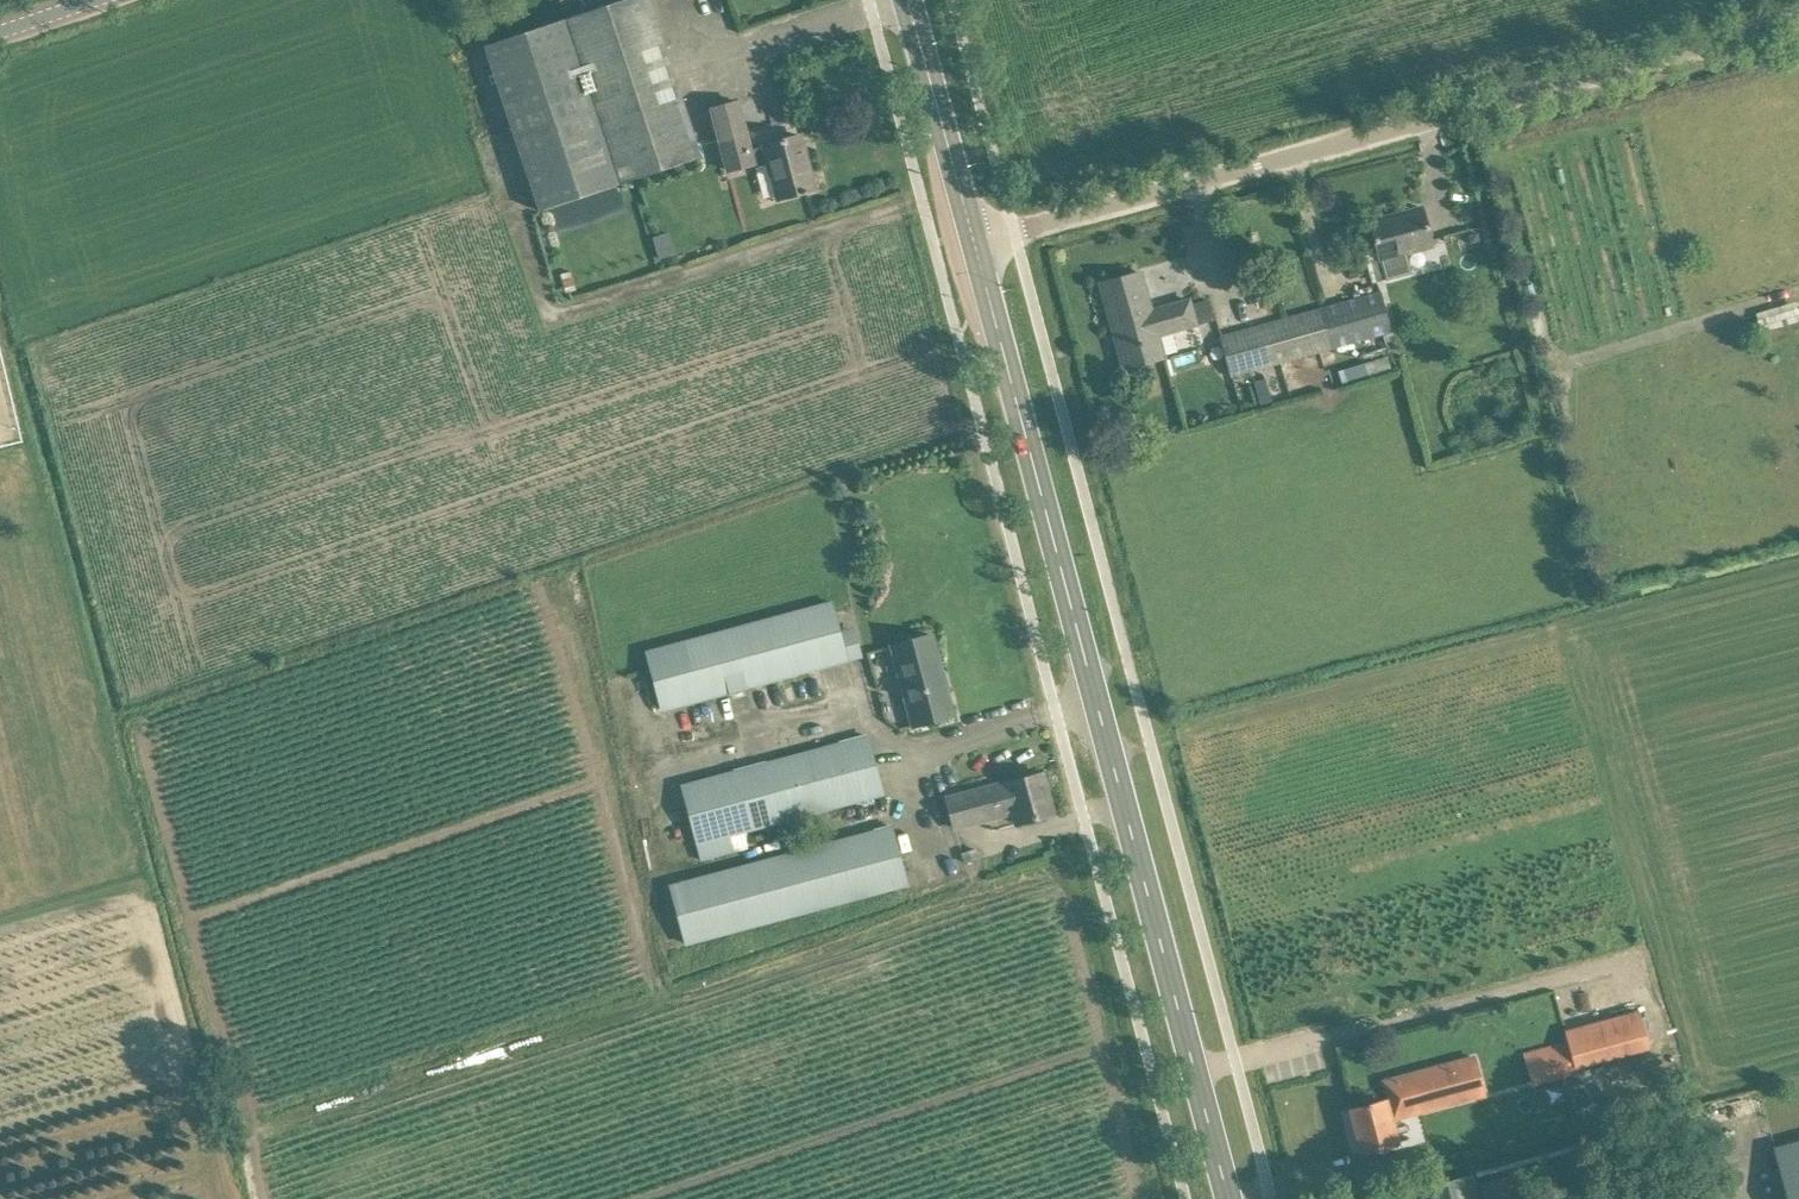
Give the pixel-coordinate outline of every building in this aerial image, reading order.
[(484,46),(539,211),(700,157),(648,0),(621,0),(484,46)] [(777,198),(806,191),(814,188),(800,136),(763,145),(764,146),(750,149),(737,101),(712,108),(728,170),(753,163),(767,159),(777,198)] [(1410,274),(1405,253),(1432,245),(1422,207),(1369,222),(1380,260),(1385,281),(1410,274)] [(1124,368),(1147,361),(1164,357),(1157,334),(1195,323),(1189,300),(1151,310),(1140,272),(1101,283),(1124,368)] [(1321,309),(1332,349),(1391,332),(1380,293),(1321,309)] [(1332,349),(1321,309),(1220,337),(1231,377),(1332,349)] [(1368,379),(1391,372),(1386,356),(1363,363),(1368,379)] [(646,652),(661,710),(847,660),(831,602),(646,652)] [(914,726),(930,722),(953,715),(931,634),(892,645),(914,726)] [(867,736),(682,786),(697,844),(883,794),(867,736)] [(954,827),(995,816),(1010,813),(1013,824),(1053,814),(1042,773),(946,799),(954,827)] [(670,886),(686,944),(907,883),(891,826),(670,886)] [(1604,1062),(1650,1050),(1639,1011),(1565,1031),(1568,1041),(1575,1070),(1604,1062)] [(1459,1061),(1431,1069),(1408,1075),(1381,1082),(1386,1100),(1352,1109),(1363,1152),(1386,1145),(1396,1143),(1400,1142),(1394,1118),(1484,1093),(1474,1057),(1459,1061)] [(1773,1147),(1786,1198),(1798,1198),(1798,1140),(1773,1147)] [(1421,1198),(1480,1198),(1473,1174),(1418,1188),(1421,1198)] [(1514,1174),(1478,1183),(1483,1198),(1520,1198),(1514,1174)]
